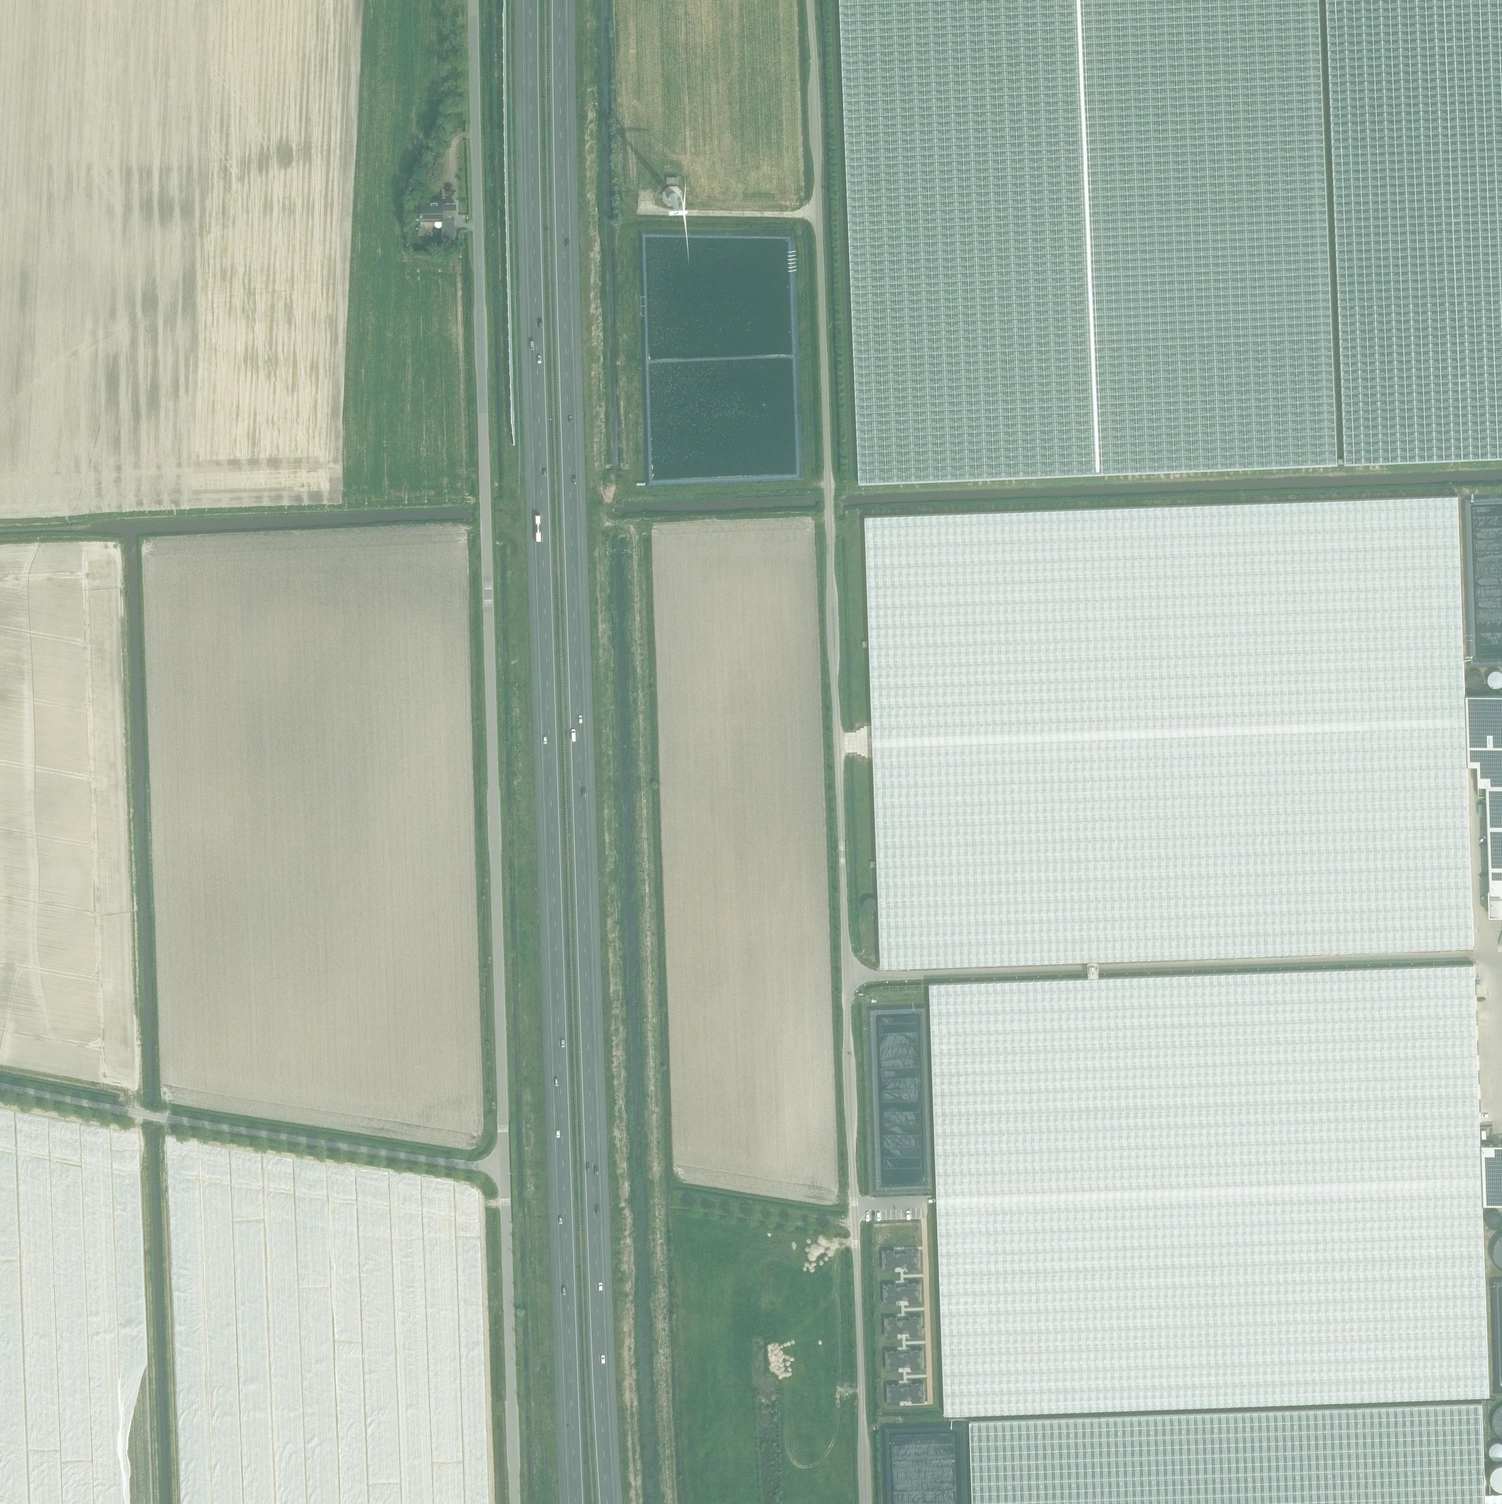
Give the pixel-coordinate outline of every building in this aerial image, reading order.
[(860,484),(1337,464),(1319,0),(840,0),(860,484)] [(1345,464),(1501,458),(1501,0),(1327,0),(1345,464)] [(436,154),(440,143),(433,140),(429,151),(436,154)] [(677,186),(669,186),(663,192),(662,200),(668,206),(676,206),(682,201),(683,192),(677,186)] [(442,202),(420,202),(420,212),(420,221),(441,220),(441,221),(442,221),(442,238),(454,238),(454,221),(454,215),(456,215),(456,213),(456,203),(442,203),(442,202)] [(1467,766),(1477,766),(1478,786),(1487,786),(1490,896),(1501,896),(1501,694),(1465,696),(1458,496),(865,516),(881,967),(1474,946),(1467,766)] [(1483,1205),(1501,1205),(1501,1144),(1480,1145),(1474,964),(930,983),(945,1414),(1489,1395),(1483,1205)] [(1495,1211),(1493,1211),(1492,1212),(1491,1212),(1489,1213),(1488,1214),(1487,1215),(1487,1217),(1486,1218),(1486,1220),(1486,1221),(1487,1223),(1487,1224),(1488,1225),(1489,1227),(1491,1227),(1492,1228),(1493,1228),(1495,1229),(1496,1228),(1498,1228),(1499,1227),(1501,1227),(1501,1225),(1501,1215),(1501,1214),(1501,1213),(1499,1212),(1498,1212),(1496,1211),(1495,1211)] [(895,1250),(882,1251),(883,1260),(901,1260),(901,1253),(895,1253),(895,1250)] [(907,1253),(901,1253),(901,1260),(920,1259),(920,1250),(907,1250),(907,1253)] [(920,1259),(901,1260),(902,1266),(907,1266),(908,1269),(920,1268),(920,1259)] [(901,1260),(883,1260),(883,1270),(896,1269),(896,1266),(902,1266),(901,1260)] [(908,1286),(902,1286),(902,1293),(921,1292),(921,1283),(908,1283),(908,1286)] [(896,1284),(884,1284),(884,1294),(902,1293),(902,1286),(896,1287),(896,1284)] [(921,1292),(902,1293),(903,1299),(909,1299),(909,1302),(921,1302),(921,1292)] [(902,1293),(884,1294),(884,1303),(897,1303),(897,1299),(903,1299),(902,1293)] [(909,1320),(903,1320),(904,1326),(922,1326),(922,1316),(909,1317),(909,1320)] [(897,1317),(885,1318),(885,1327),(904,1326),(903,1320),(897,1320),(897,1317)] [(904,1326),(885,1327),(885,1336),(898,1336),(898,1333),(904,1333),(904,1326)] [(922,1326),(904,1326),(904,1333),(910,1332),(910,1335),(923,1335),(922,1332),(922,1328),(922,1326)] [(899,1350),(886,1351),(886,1360),(905,1360),(905,1353),(899,1353),(899,1350)] [(910,1353),(905,1353),(905,1360),(923,1359),(923,1350),(910,1350),(910,1353)] [(923,1359),(905,1360),(905,1366),(911,1366),(911,1369),(924,1368),(923,1359)] [(905,1360),(886,1360),(886,1370),(899,1369),(899,1366),(905,1366),(905,1360)] [(912,1387),(906,1387),(906,1393),(924,1393),(924,1383),(911,1384),(912,1387)] [(900,1384),(887,1384),(887,1394),(906,1393),(906,1387),(900,1387),(900,1384)] [(906,1393),(887,1394),(888,1403),(900,1403),(900,1400),(906,1399),(906,1393)] [(924,1393),(906,1393),(906,1399),(912,1399),(912,1402),(925,1402),(924,1393)] [(1486,1494),(1482,1402),(970,1421),(973,1503),(1501,1503),(1501,1493),(1486,1494)]
